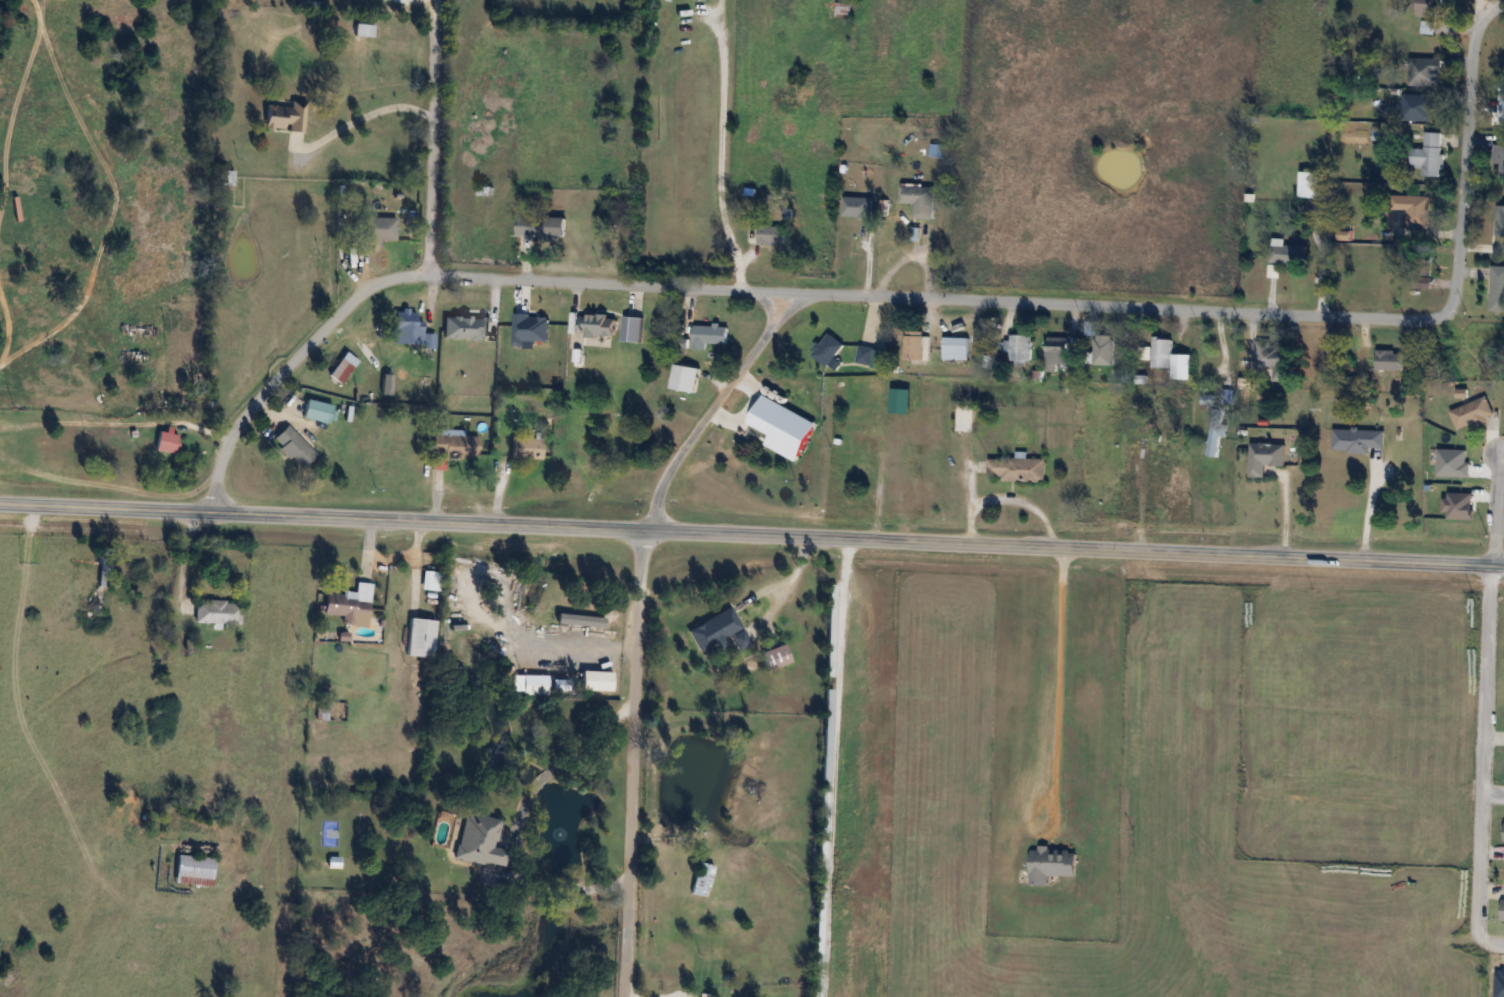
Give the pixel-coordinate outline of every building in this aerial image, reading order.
[(1442,0),(1423,0),(1421,16),(1440,18),(1442,0)] [(850,4),(837,3),(836,17),(849,18),(850,4)] [(1434,23),(1422,23),(1422,34),(1433,34),(1434,23)] [(355,37),(374,37),(374,26),(355,26),(355,37)] [(1440,58),(1407,58),(1407,86),(1440,86),(1440,58)] [(1440,95),(1404,95),(1404,116),(1440,116),(1440,95)] [(265,131),(305,133),(307,103),(291,102),(291,107),(266,106),(265,131)] [(1441,133),(1424,133),(1424,150),(1411,150),(1411,167),(1422,167),(1423,176),(1442,176),(1441,133)] [(1499,164),(1499,175),(1503,175),(1503,145),(1493,145),(1493,164),(1499,164)] [(221,171),(220,185),(232,185),(233,172),(221,171)] [(1320,198),(1320,171),(1300,171),(1300,198),(1320,198)] [(933,218),(934,186),(901,185),(901,203),(914,203),(914,218),(933,218)] [(1405,212),(1405,228),(1429,228),(1429,196),(1393,196),(1393,212),(1405,212)] [(872,197),(843,197),(843,218),(872,218),(872,197)] [(565,217),(517,217),(517,238),(565,238),(565,217)] [(370,241),(397,241),(397,218),(370,218),(370,241)] [(785,226),(747,225),(746,244),(784,244),(785,226)] [(1270,264),(1306,264),(1306,245),(1270,245),(1270,264)] [(1503,312),(1503,266),(1491,266),(1490,312),(1503,312)] [(423,322),(417,322),(417,312),(398,311),(397,339),(417,340),(417,331),(423,331),(423,322)] [(615,315),(578,314),(578,336),(615,336),(615,315)] [(490,317),(444,317),(444,339),(490,339),(490,317)] [(694,322),(693,349),(706,350),(706,343),(727,344),(728,323),(694,322)] [(905,331),(905,362),(927,362),(927,331),(905,331)] [(836,371),(842,362),(835,358),(844,344),(827,332),(812,355),(836,371)] [(1031,334),(1011,334),(1011,362),(1031,362),(1031,334)] [(1114,334),(1091,334),(1091,364),(1114,364),(1114,334)] [(968,360),(968,337),(943,337),(943,360),(968,360)] [(1047,371),(1057,371),(1057,364),(1069,364),(1069,337),(1047,337),(1047,371)] [(1172,368),(1172,337),(1153,337),(1153,368),(1172,368)] [(1291,348),(1272,348),(1272,341),(1257,341),(1256,369),(1274,369),(1274,381),(1291,381),(1291,348)] [(872,365),(875,348),(859,345),(856,362),(872,365)] [(1377,369),(1404,369),(1404,350),(1377,350),(1377,369)] [(342,385),(359,361),(346,352),(329,376),(342,385)] [(1450,411),(1459,432),(1495,417),(1485,395),(1450,411)] [(333,405),(307,400),(304,419),(329,424),(333,405)] [(814,411),(802,404),(791,425),(773,416),(764,434),(793,450),(814,411)] [(975,405),(958,405),(958,430),(975,430),(975,405)] [(1217,458),(1221,437),(1225,437),(1227,424),(1212,421),(1206,456),(1217,458)] [(316,454),(288,425),(272,440),(301,469),(316,454)] [(1369,452),(1369,447),(1384,447),(1385,430),(1333,429),(1333,451),(1369,452)] [(479,458),(479,436),(433,436),(433,458),(479,458)] [(543,438),(512,439),(512,459),(543,459),(543,438)] [(1250,477),(1266,477),(1266,466),(1286,466),(1286,443),(1250,443),(1250,477)] [(1002,481),(1045,481),(1045,458),(988,458),(988,476),(1002,476),(1002,481)] [(368,618),(370,599),(327,596),(325,615),(342,616),(342,624),(355,625),(355,617),(368,618)] [(196,601),(196,624),(241,624),(241,602),(196,601)] [(714,645),(717,651),(735,643),(738,650),(750,644),(733,608),(688,628),(699,652),(714,645)] [(792,663),(785,645),(762,653),(769,671),(792,663)] [(547,675),(523,675),(523,695),(547,695),(547,675)] [(502,821),(467,813),(456,856),(504,868),(508,850),(489,845),(490,840),(497,842),(502,821)] [(1048,875),(1076,876),(1077,849),(1031,848),(1030,885),(1047,885),(1048,875)] [(175,884),(212,886),(214,857),(177,855),(175,884)] [(340,868),(340,857),(328,857),(328,868),(340,868)] [(715,866),(699,862),(691,894),(706,898),(715,866)]
